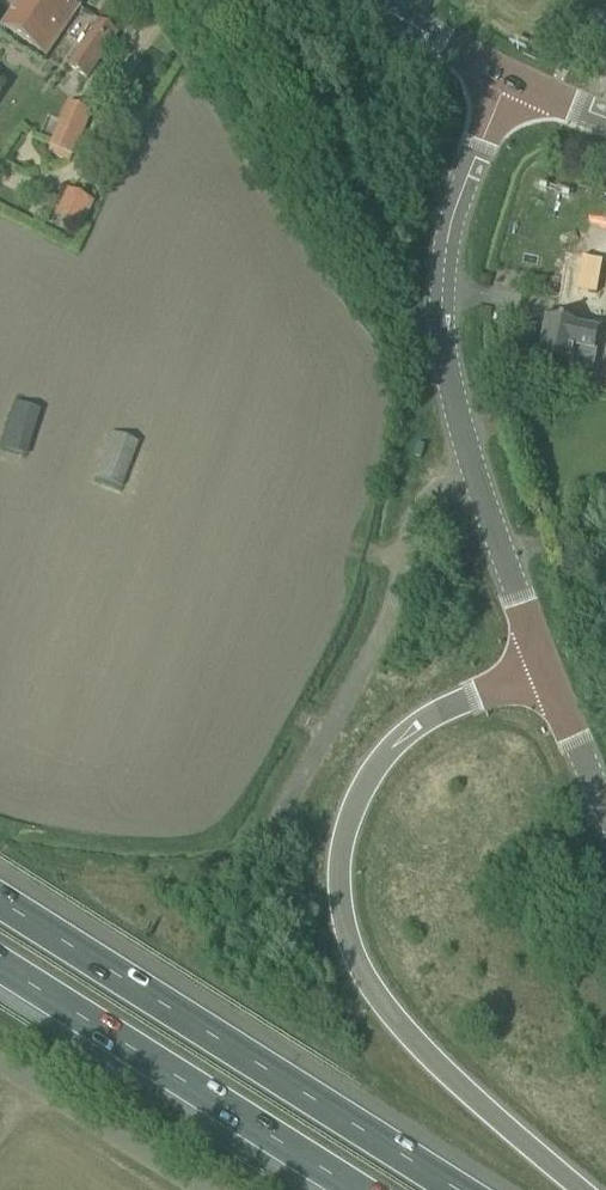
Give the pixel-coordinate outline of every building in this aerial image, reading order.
[(5,25),(50,54),(67,27),(80,7),(73,3),(76,0),(21,0),(5,25)] [(68,66),(87,79),(118,33),(99,21),(68,66)] [(70,162),(92,112),(70,103),(48,153),(70,162)] [(93,199),(67,186),(54,211),(80,225),(93,199)] [(592,372),(601,331),(578,326),(579,320),(563,317),(562,322),(548,319),(539,362),(569,368),(570,367),(592,372)] [(0,439),(0,446),(25,454),(38,413),(11,405),(0,439)] [(143,438),(112,428),(97,472),(129,483),(143,438)]
